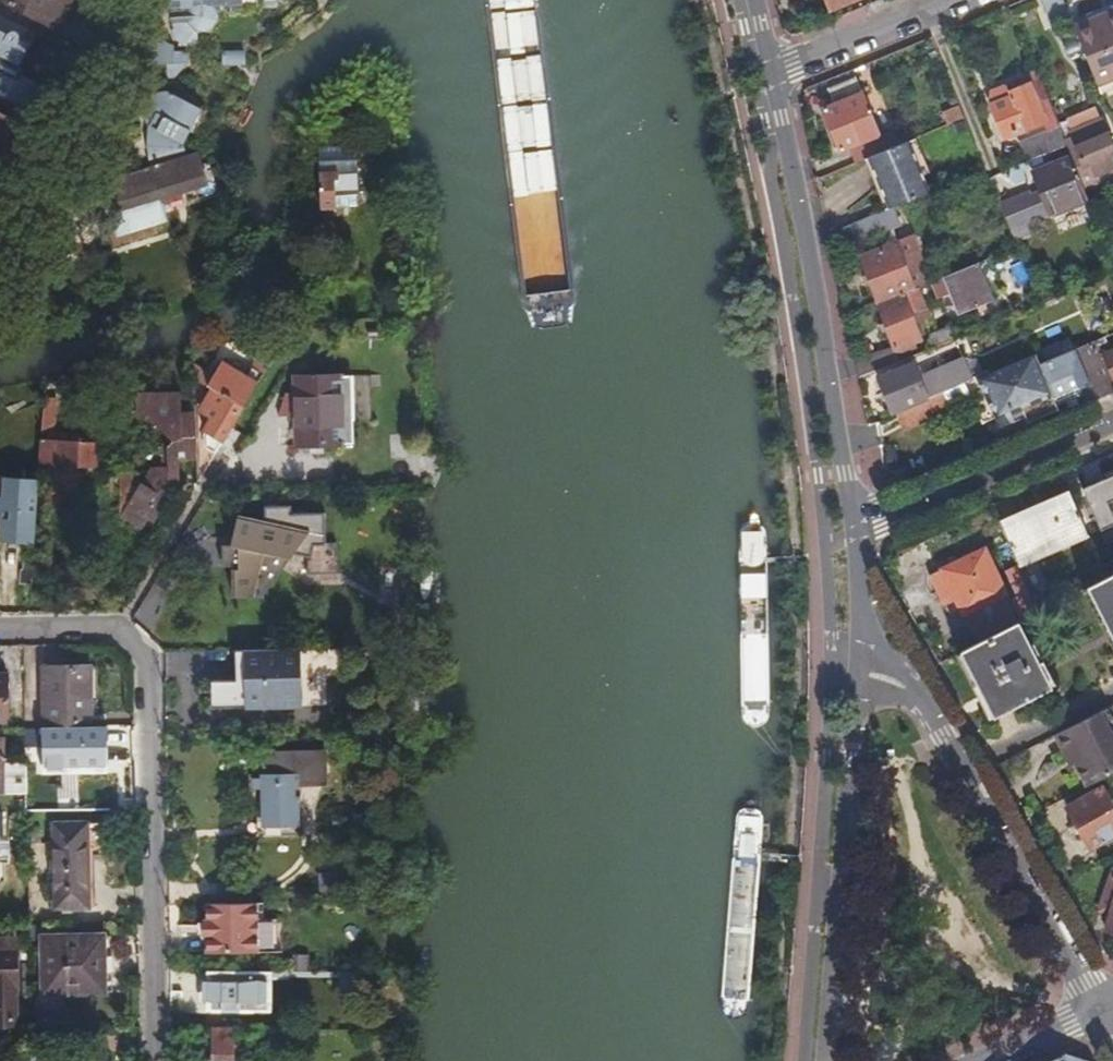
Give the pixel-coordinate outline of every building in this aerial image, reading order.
[(58,30),(74,0),(0,0),(58,30)] [(170,14),(173,14),(176,14),(176,23),(173,23),(173,39),(183,48),(198,48),(198,33),(210,33),(219,23),(218,12),(259,10),(258,0),(169,0),(170,14)] [(832,9),(855,0),(829,0),(832,9)] [(1112,77),(1112,11),(1076,26),(1099,82),(1112,77)] [(21,70),(22,70),(21,69),(39,36),(0,16),(0,59),(21,70)] [(139,45),(132,68),(168,67),(175,66),(174,54),(174,47),(162,44),(139,45)] [(225,64),(246,63),(246,52),(224,53),(225,64)] [(186,54),(174,54),(175,66),(186,66),(186,54)] [(0,59),(0,100),(24,112),(37,87),(23,80),(25,77),(22,70),(21,70),(0,59)] [(175,66),(168,67),(169,78),(176,78),(186,66),(175,66)] [(842,151),(880,136),(857,79),(830,89),(836,105),(825,109),(842,151)] [(1061,126),(1042,79),(1013,91),(1007,88),(994,93),(993,100),(995,105),(994,106),(1007,138),(1047,121),(1051,130),(1061,126)] [(146,122),(151,129),(170,95),(166,94),(161,94),(156,95),(152,99),(148,103),(145,108),(145,113),(145,118),(146,122)] [(151,129),(184,146),(191,133),(195,135),(207,114),(170,95),(151,129)] [(0,114),(0,169),(9,152),(5,150),(19,124),(0,114)] [(1112,180),(1112,134),(1107,119),(1072,132),(1074,138),(1076,142),(1069,146),(1074,156),(1088,191),(1112,180)] [(1069,146),(1066,141),(1061,126),(1051,130),(1022,143),(1030,162),(1069,146)] [(154,167),(189,155),(184,146),(151,129),(154,167)] [(1076,142),(1074,138),(1066,141),(1069,146),(1076,142)] [(913,140),(864,161),(878,195),(881,193),(888,210),(904,203),(927,195),(919,178),(927,174),(913,140)] [(209,185),(200,156),(154,170),(154,169),(113,182),(124,218),(168,205),(166,198),(183,193),(185,199),(202,194),(200,187),(209,185)] [(1090,197),(1088,191),(1074,156),(1036,172),(1045,193),(1033,198),(1041,218),(1090,197)] [(335,183),(340,182),(340,177),(321,178),(323,210),(338,209),(337,198),(336,198),(335,183)] [(357,181),(340,182),(335,183),(336,198),(337,198),(358,197),(357,181)] [(1011,230),(1041,218),(1033,198),(1031,192),(1001,205),(1011,230)] [(910,221),(904,203),(888,210),(843,229),(850,246),(910,221)] [(918,288),(923,286),(921,280),(913,283),(899,243),(864,258),(880,304),(918,288)] [(993,300),(977,264),(933,282),(939,299),(953,293),(961,313),(993,300)] [(927,308),(918,288),(880,304),(896,348),(921,338),(915,321),(921,319),(918,311),(927,308)] [(955,340),(954,339),(949,327),(934,333),(931,341),(933,348),(955,340)] [(896,348),(857,363),(860,377),(900,362),(896,348)] [(1090,404),(1098,400),(1077,349),(1041,365),(1049,383),(1075,372),(1078,380),(1080,385),(1082,385),(1090,404)] [(1029,422),(1060,409),(1053,392),(1049,383),(1041,365),(1037,356),(991,375),(982,379),(1000,418),(1010,414),(1014,423),(1026,418),(1029,422)] [(215,374),(198,364),(198,379),(215,389),(204,408),(204,414),(206,415),(213,420),(206,432),(206,446),(216,452),(268,368),(257,362),(248,377),(222,362),(215,374)] [(893,413),(895,413),(899,411),(928,399),(914,364),(880,378),(893,413)] [(1053,392),(1078,380),(1075,372),(1049,383),(1053,392)] [(353,380),(298,381),(299,448),(354,447),(353,380)] [(943,392),(928,399),(899,411),(907,429),(951,410),(943,392)] [(142,485),(120,470),(121,516),(138,527),(145,517),(150,522),(158,510),(153,505),(158,496),(165,501),(180,474),(180,459),(199,459),(198,418),(184,418),(183,397),(141,398),(141,418),(145,422),(146,420),(172,444),(167,449),(168,470),(151,470),(142,485)] [(58,399),(44,399),(43,407),(40,464),(101,468),(102,439),(62,438),(62,433),(56,432),(58,399)] [(1084,490),(1102,532),(1112,527),(1112,477),(1084,490)] [(118,479),(100,478),(100,529),(119,528),(118,479)] [(1073,500),(1004,531),(1020,566),(1089,536),(1073,500)] [(292,510),(267,510),(267,524),(243,517),(237,549),(243,550),(243,573),(232,573),(232,599),(264,599),(297,559),(314,559),(314,546),(324,546),(324,517),(292,517),(292,510)] [(964,615),(1008,595),(986,550),(932,576),(944,601),(955,595),(964,615)] [(264,599),(314,559),(297,559),(264,599)] [(1090,588),(1112,634),(1112,577),(1107,579),(1090,588)] [(161,580),(134,618),(148,629),(176,591),(161,580)] [(1021,623),(962,652),(994,718),(1052,689),(1021,623)] [(302,651),(236,652),(237,682),(212,683),(213,710),(303,709),(302,651)] [(46,729),(57,729),(57,726),(92,726),(91,668),(45,669),(46,729)] [(9,716),(9,713),(7,675),(0,675),(0,717),(9,716)] [(1112,734),(1102,712),(1056,736),(1066,754),(1070,752),(1077,764),(1088,787),(1112,774),(1112,734)] [(7,730),(7,727),(25,727),(25,713),(9,713),(9,716),(0,717),(0,730),(7,730)] [(27,794),(26,764),(2,764),(1,740),(0,740),(0,795),(27,794)] [(52,742),(40,743),(41,759),(38,759),(39,807),(52,807),(51,805),(58,805),(58,800),(65,800),(65,758),(52,758),(52,742)] [(1073,767),(1077,764),(1070,752),(1066,754),(1073,767)] [(270,764),(326,763),(325,754),(270,755),(270,764)] [(326,786),(326,763),(270,764),(270,778),(264,778),(264,782),(255,782),(255,790),(264,790),(265,838),(301,837),(301,823),(298,823),(298,786),(326,786)] [(1112,835),(1112,807),(1103,788),(1067,808),(1091,848),(1112,835)] [(89,823),(57,823),(58,906),(91,905),(89,823)] [(13,865),(12,840),(5,840),(0,840),(0,865),(13,865)] [(7,884),(7,866),(13,866),(13,865),(0,865),(0,889),(7,884)] [(1108,880),(1099,910),(1110,913),(1106,929),(1112,931),(1112,877),(1108,880)] [(260,953),(259,905),(208,905),(209,921),(206,921),(206,938),(209,938),(209,954),(260,953)] [(102,992),(101,935),(45,937),(46,993),(102,992)] [(114,935),(101,935),(102,992),(115,991),(114,935)] [(18,1024),(16,942),(0,942),(0,1025),(18,1024)] [(272,973),(208,972),(208,981),(202,980),(202,1005),(207,1005),(207,1014),(272,1015),(272,973)] [(214,1030),(214,1060),(239,1060),(239,1045),(232,1045),(232,1031),(214,1030)]
